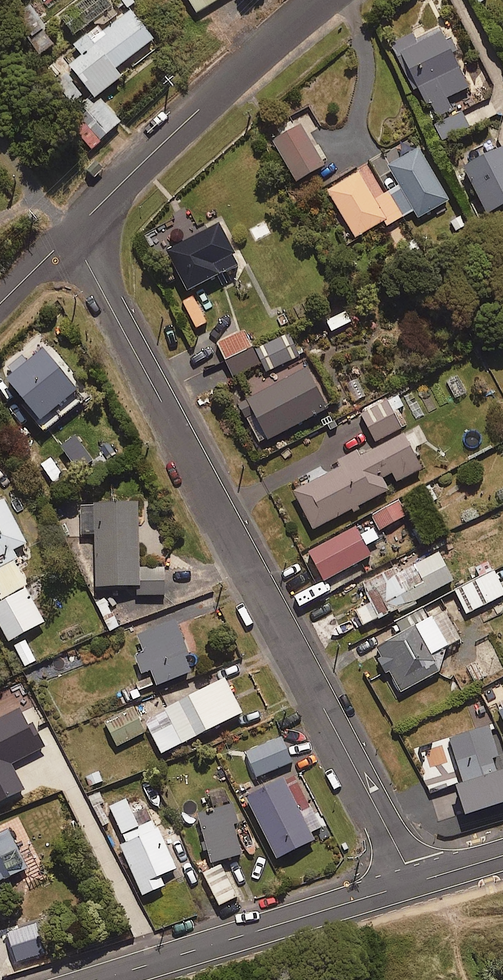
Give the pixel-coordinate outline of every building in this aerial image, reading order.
[(216,0),(189,0),(196,12),(216,0)] [(120,120),(98,94),(121,77),(115,68),(154,39),(132,9),(102,32),(98,26),(74,44),(82,55),(70,64),(92,94),(78,105),(102,134),(120,120)] [(444,141),(471,126),(461,109),(478,100),(440,29),(413,44),(410,40),(394,48),(425,104),(429,102),(433,109),(424,113),(429,121),(431,119),(444,141)] [(76,101),(86,92),(66,70),(56,79),(76,101)] [(300,181),(327,162),(299,122),(272,141),(300,181)] [(418,148),(412,138),(328,189),(348,224),(338,230),(346,243),(384,220),(388,225),(414,209),(419,218),(449,199),(418,148)] [(464,165),(487,213),(502,205),(502,147),(464,165)] [(255,240),(272,232),(266,220),(249,228),(255,240)] [(187,290),(240,264),(219,223),(167,249),(187,290)] [(332,331),(351,321),(346,311),(327,320),(332,331)] [(225,359),(253,347),(245,330),(218,343),(225,359)] [(266,371),(303,354),(295,334),(257,351),(266,371)] [(39,420),(78,391),(43,345),(4,374),(39,420)] [(260,444),(328,408),(307,368),(239,404),(260,444)] [(394,411),(404,405),(397,392),(361,414),(377,441),(402,426),(394,411)] [(393,472),(397,481),(422,468),(416,457),(424,453),(417,439),(411,429),(363,454),(361,450),(337,462),(340,468),(295,490),(314,529),(389,490),(382,477),(393,472)] [(52,454),(69,442),(61,431),(44,443),(52,454)] [(52,481),(79,464),(73,454),(45,471),(52,481)] [(0,599),(27,586),(10,551),(26,543),(5,499),(0,501),(0,598),(0,599)] [(380,529),(407,514),(399,500),(372,515),(380,529)] [(155,567),(141,567),(138,502),(81,505),(83,534),(94,533),(97,587),(135,585),(136,595),(165,594),(164,566),(155,567)] [(380,539),(373,526),(360,533),(356,526),(310,551),(325,580),(371,555),(367,546),(380,539)] [(398,613),(417,603),(416,600),(454,581),(439,551),(397,572),(395,567),(363,583),(372,602),(356,610),(364,626),(397,609),(398,613)] [(502,595),(502,587),(494,570),(456,589),(467,613),(502,595)] [(9,641),(44,622),(38,612),(25,588),(0,603),(0,624),(9,641)] [(401,692),(441,670),(445,647),(461,638),(443,607),(426,616),(421,608),(399,621),(405,633),(377,648),(401,692)] [(157,685),(194,671),(176,622),(139,636),(145,652),(135,655),(142,673),(151,669),(157,685)] [(24,666),(36,661),(26,639),(14,645),(24,666)] [(242,712),(225,678),(144,719),(162,753),(242,712)] [(117,745),(145,732),(134,710),(107,723),(117,745)] [(499,757),(489,726),(450,738),(463,779),(452,783),(463,816),(502,803),(502,765),(496,767),(493,759),(499,757)] [(295,763),(288,746),(261,757),(268,774),(295,763)] [(314,840),(314,838),(284,777),(246,796),(277,858),(314,840)] [(152,818),(138,824),(126,799),(110,806),(126,842),(120,845),(143,895),(165,885),(160,875),(175,869),(152,818)] [(201,816),(213,862),(242,854),(234,825),(238,824),(234,807),(201,816)] [(26,867),(7,831),(0,835),(0,881),(26,867)] [(220,905),(237,896),(221,864),(204,873),(220,905)]
